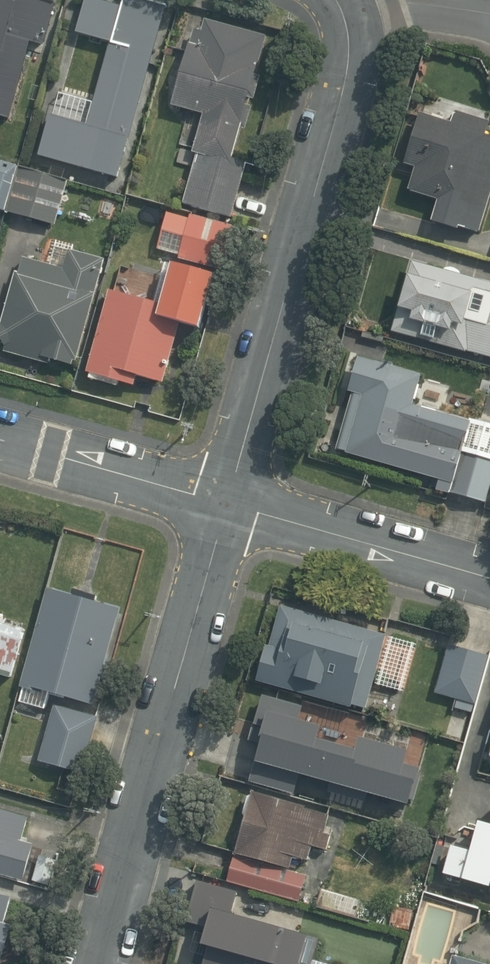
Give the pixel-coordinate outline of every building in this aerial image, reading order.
[(8,119),(30,42),(44,46),(56,3),(47,0),(0,0),(0,116),(8,119)] [(39,156),(117,178),(128,138),(130,139),(168,5),(151,0),(122,0),(120,4),(105,0),(85,0),(76,32),(110,42),(93,102),(59,93),(53,115),(50,115),(39,156)] [(185,203),(234,216),(249,162),(235,158),(243,128),(247,130),(253,109),(250,108),(252,99),(256,100),(262,77),(258,76),(269,37),(208,20),(204,31),(196,29),(175,105),(206,114),(195,153),(198,153),(185,203)] [(489,199),(489,137),(487,136),(489,126),(489,122),(455,111),(452,121),(420,112),(404,165),(415,169),(408,192),(439,201),(433,222),(461,231),(462,228),(479,234),(489,199)] [(18,167),(0,162),(0,211),(6,212),(18,167)] [(57,226),(69,180),(18,167),(6,212),(57,226)] [(191,214),(179,260),(223,271),(235,226),(191,214)] [(17,273),(3,324),(0,326),(0,336),(5,346),(4,352),(47,363),(48,358),(74,365),(75,360),(79,361),(98,294),(95,293),(104,258),(71,249),(65,271),(24,260),(20,274),(17,273)] [(489,358),(489,282),(443,268),(442,271),(412,263),(392,333),(468,354),(468,352),(489,358)] [(109,290),(87,372),(91,373),(90,378),(118,386),(119,382),(137,386),(139,377),(166,384),(179,334),(185,335),(193,306),(188,304),(194,282),(155,271),(147,300),(109,290)] [(486,502),(489,489),(489,458),(470,452),(477,426),(472,425),(472,422),(449,416),(445,402),(434,384),(428,380),(422,376),(360,357),(349,392),(355,393),(337,449),(348,452),(347,453),(398,468),(398,466),(405,468),(408,457),(435,464),(438,453),(459,458),(448,492),(486,502)] [(21,701),(46,708),(50,692),(96,705),(122,608),(96,601),(98,595),(74,589),(72,595),(49,589),(23,687),(25,688),(21,701)] [(354,707),(367,711),(389,635),(284,605),(272,647),(268,646),(259,680),(354,707)] [(13,677),(26,630),(0,622),(0,674),(13,677)] [(475,705),(488,655),(448,645),(434,694),(457,700),(455,708),(471,713),(473,705),(475,705)] [(301,706),(258,694),(247,732),(258,735),(244,783),(298,798),(304,777),(329,784),(327,792),(366,803),(368,796),(403,805),(410,779),(393,775),(400,749),(355,736),(348,747),(314,738),(317,726),(297,721),(301,706)] [(41,760),(83,773),(99,717),(56,705),(41,760)] [(254,789),(236,854),(290,869),(294,856),(308,860),(312,845),(325,849),(329,834),(324,833),(330,811),(254,789)] [(24,881),(35,843),(23,840),(30,817),(0,808),(0,875),(24,881)] [(479,821),(471,851),(452,846),(444,874),(489,886),(489,824),(479,821)] [(228,882),(298,901),(305,876),(235,857),(228,882)] [(372,963),(378,963),(389,928),(359,919),(364,900),(324,888),(307,945),(372,963)] [(3,960),(13,925),(6,923),(13,897),(0,893),(0,959),(3,960)] [(312,949),(300,946),(304,931),(213,904),(200,947),(206,948),(201,963),(308,963),(312,949)] [(392,924),(411,929),(416,910),(397,905),(392,924)] [(455,955),(452,963),(487,963),(455,955)]
